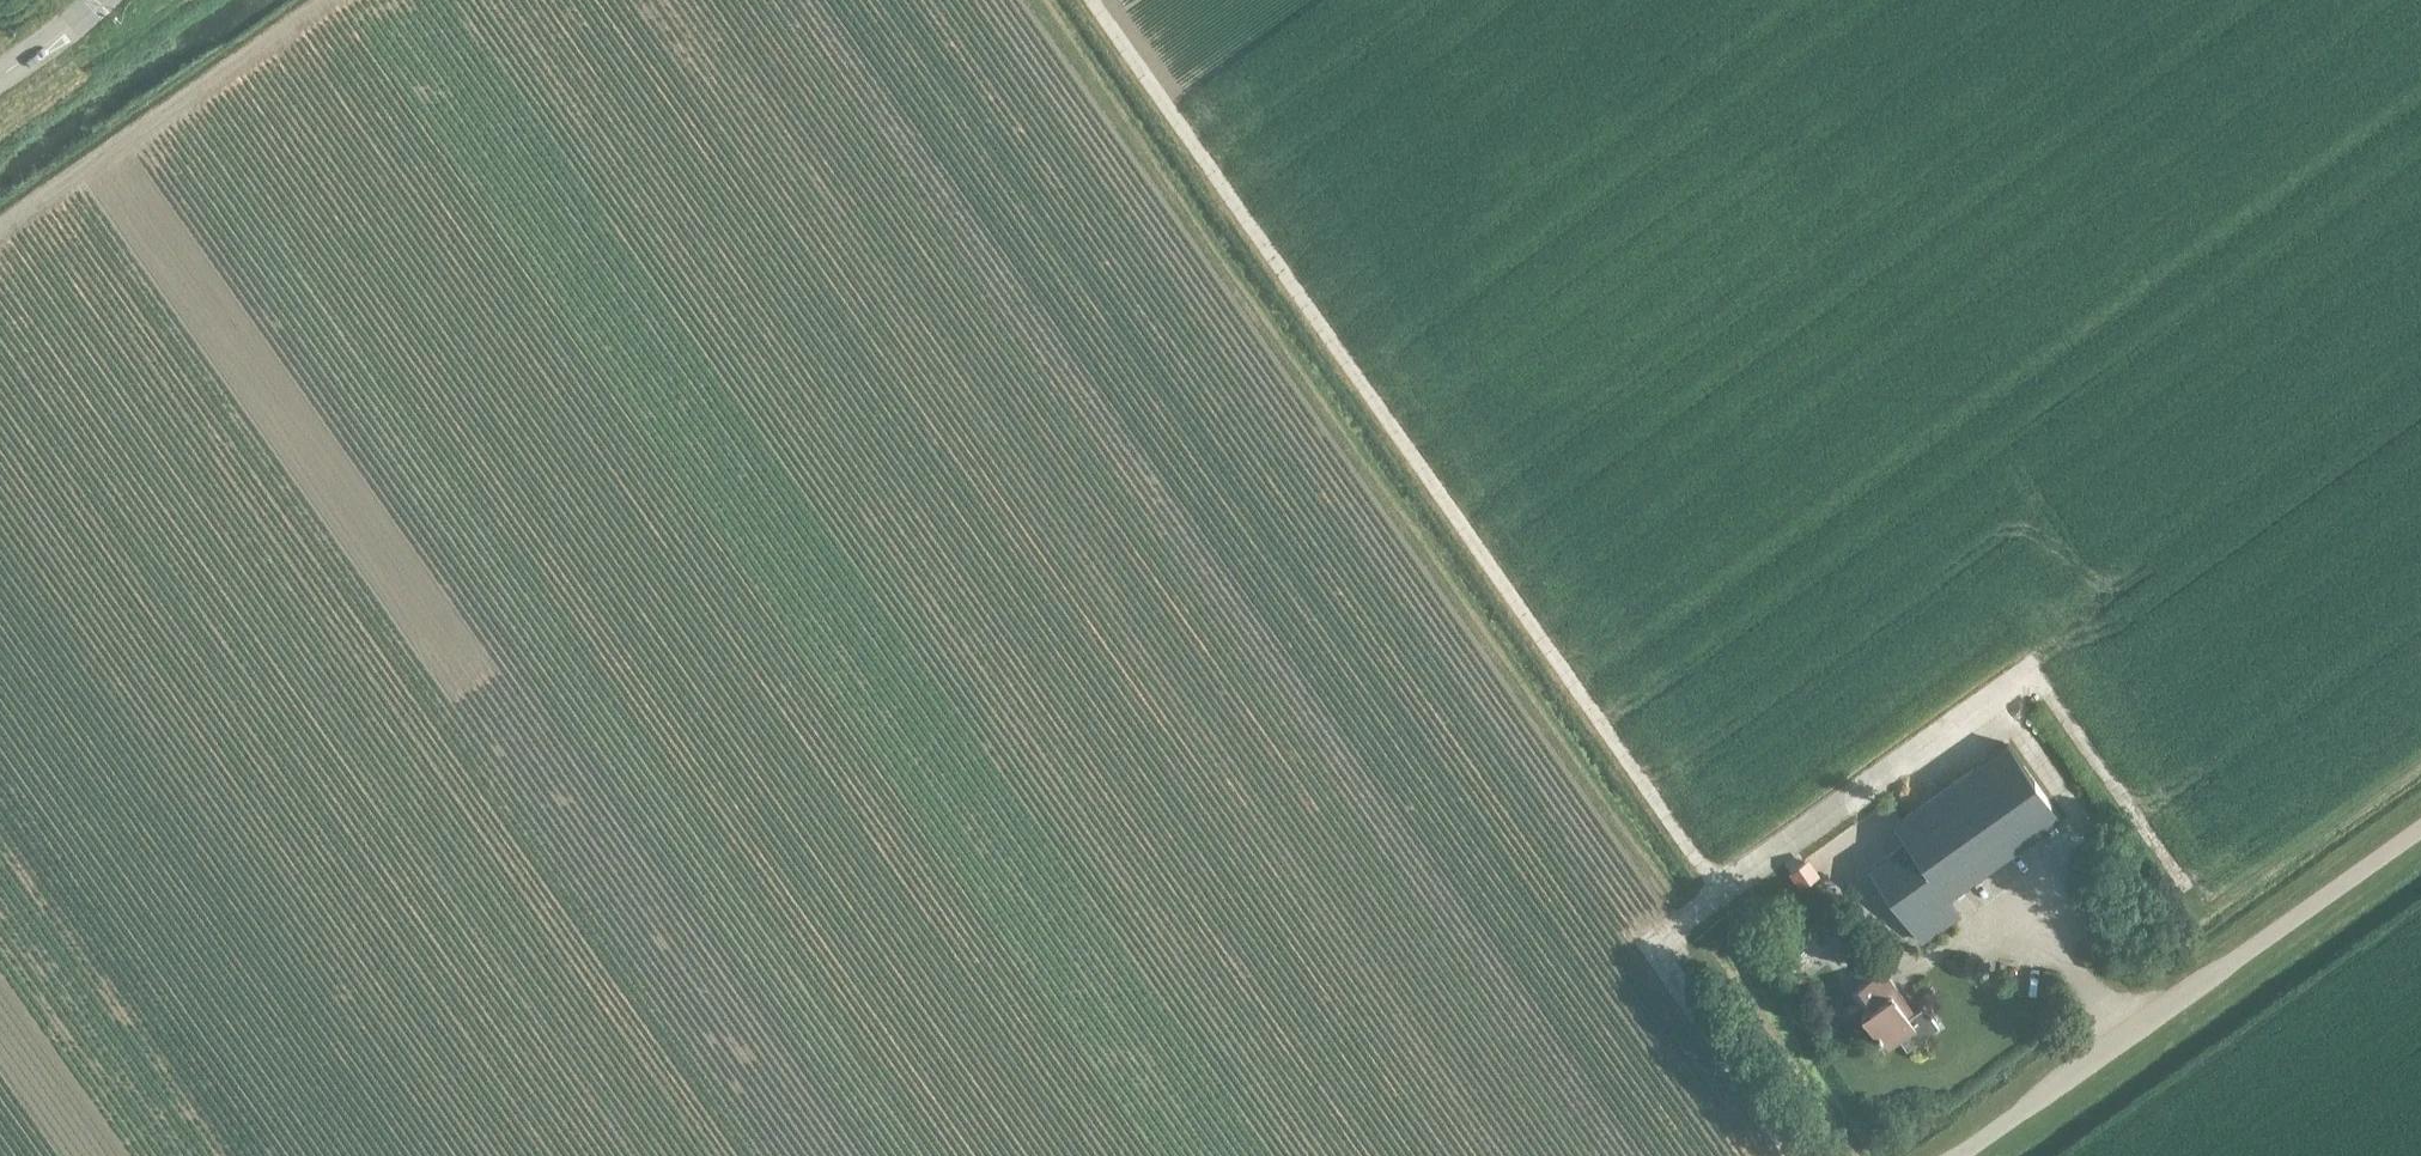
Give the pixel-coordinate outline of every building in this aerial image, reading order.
[(1907,842),(1870,869),(1921,941),(1952,919),(1944,908),(1952,903),(1947,896),(2060,816),(2009,744),(1895,825),(1907,842)] [(2042,762),(2034,771),(2053,789),(2061,780),(2042,762)] [(1807,861),(1788,874),(1799,888),(1819,876),(1807,861)] [(1885,1048),(1899,1038),(1907,1049),(1939,1027),(1924,1006),(1908,1017),(1901,1008),(1907,1004),(1882,969),(1857,986),(1872,1006),(1861,1014),(1885,1048)]
